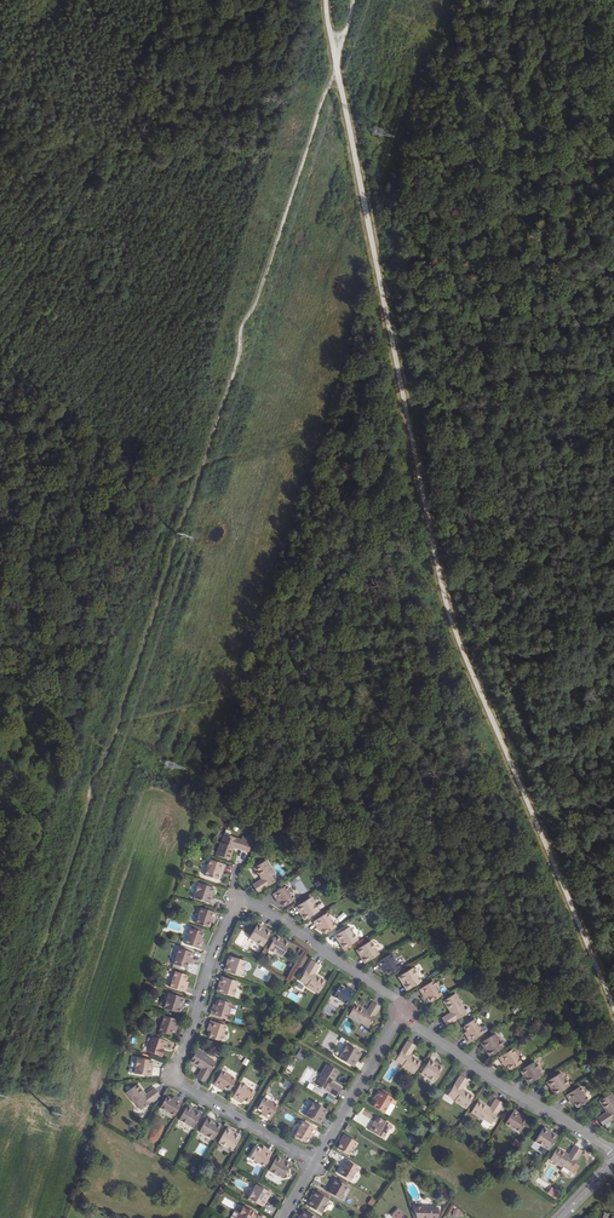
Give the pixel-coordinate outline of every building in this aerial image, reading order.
[(220,842),(215,855),(229,860),(233,848),(243,851),(246,842),(224,834),(221,843),(220,842)] [(251,844),(246,842),(243,851),(248,853),(251,844)] [(216,874),(215,873),(215,872),(216,869),(219,871),(221,864),(207,859),(201,874),(213,878),(214,878),(216,874)] [(253,868),(260,880),(252,885),(257,893),(277,880),(272,873),(273,872),(266,861),(253,868)] [(198,882),(192,897),(206,902),(209,892),(211,892),(212,892),(214,888),(212,887),(198,882)] [(294,900),(285,886),(272,894),(275,901),(278,898),(280,901),(280,902),(280,904),(282,906),(283,906),(294,900)] [(320,910),(312,897),(299,905),(305,913),(304,914),(303,916),(305,919),(307,919),(320,910)] [(304,914),(305,913),(299,905),(297,906),(303,916),(304,914)] [(213,919),(216,912),(200,907),(195,923),(207,927),(209,926),(210,923),(209,921),(210,918),(213,919)] [(328,912),(314,921),(318,927),(321,925),(323,927),(323,928),(323,930),(324,933),(326,933),(337,926),(328,912)] [(190,928),(185,943),(200,948),(202,942),(199,941),(200,938),(200,937),(202,936),(203,933),(201,931),(202,928),(191,925),(190,928)] [(273,933),(273,932),(270,930),(269,931),(268,932),(259,926),(252,939),(265,947),(273,933)] [(359,939),(350,926),(338,933),(343,942),(342,943),(341,945),(343,947),(346,948),(359,939)] [(270,950),(284,958),(291,946),(282,941),(283,940),(283,938),(280,936),(278,937),(270,950)] [(291,946),(293,944),(283,938),(283,940),(282,941),(291,946)] [(358,949),(357,951),(359,953),(360,953),(362,952),(367,961),(380,954),(371,941),(358,949)] [(191,959),(193,952),(178,947),(173,963),(184,967),(186,966),(187,963),(186,961),(187,961),(188,958),(191,959)] [(362,952),(360,953),(359,953),(365,963),(367,961),(362,952)] [(399,968),(391,954),(377,963),(381,968),(384,966),(386,969),(386,970),(385,971),(387,974),(390,974),(399,968)] [(229,962),(230,962),(227,972),(241,977),(245,962),(231,957),(229,957),(228,961),(229,962)] [(322,966),(314,961),(302,982),(309,986),(309,987),(320,994),(328,982),(317,975),(322,966)] [(402,980),(403,979),(409,988),(421,981),(413,967),(399,976),(399,977),(401,980),(402,980)] [(168,986),(184,991),(186,984),(183,984),(184,981),(184,980),(185,980),(187,976),(185,974),(174,971),(168,986)] [(234,997),(238,982),(225,978),(222,988),(220,987),(218,988),(217,991),(219,993),(234,997)] [(403,979),(402,980),(401,980),(407,990),(409,988),(403,979)] [(433,981),(420,989),(423,995),(427,993),(428,996),(428,998),(430,1001),(432,1001),(442,995),(433,981)] [(350,1007),(358,993),(352,989),(350,992),(348,991),(347,990),(347,988),(344,987),(342,987),(336,998),(350,1007)] [(178,1007),(182,997),(168,993),(163,1008),(178,1012),(179,1012),(181,1008),(179,1007),(178,1007)] [(464,1005),(456,994),(444,1002),(451,1013),(442,1018),(447,1026),(467,1014),(462,1006),(464,1005)] [(216,1004),(217,1005),(217,1006),(216,1009),(213,1008),(211,1015),(226,1019),(231,1004),(220,1000),(217,1001),(216,1004)] [(375,1003),(370,1012),(358,1005),(351,1017),(362,1024),(363,1023),(371,1028),(383,1008),(375,1003)] [(516,1006),(511,1009),(514,1015),(519,1012),(516,1006)] [(158,1030),(173,1036),(175,1029),(171,1028),(172,1025),(173,1024),(175,1024),(176,1020),(174,1019),(163,1015),(158,1030)] [(471,1042),(484,1033),(476,1019),(465,1025),(464,1028),(466,1031),(468,1031),(469,1031),(470,1034),(467,1036),(471,1042)] [(226,1026),(211,1021),(209,1028),(213,1029),(212,1032),(211,1032),(209,1033),(208,1036),(210,1038),(221,1042),(226,1026)] [(504,1047),(495,1034),(483,1042),(489,1050),(487,1051),(487,1052),(489,1056),(490,1056),(504,1047)] [(161,1047),(164,1039),(152,1035),(147,1050),(160,1054),(163,1048),(161,1047)] [(487,1051),(489,1050),(483,1042),(481,1043),(487,1052),(487,1051)] [(418,1048),(410,1043),(397,1062),(405,1067),(404,1068),(415,1076),(423,1063),(413,1056),(418,1048)] [(362,1055),(348,1047),(340,1060),(353,1068),(358,1059),(359,1059),(361,1060),(363,1056),(362,1055)] [(522,1062),(514,1048),(500,1057),(504,1063),(507,1061),(509,1063),(509,1065),(508,1066),(510,1069),(512,1069),(522,1062)] [(302,1061),(306,1052),(299,1049),(296,1058),(302,1061)] [(210,1057),(198,1050),(191,1063),(202,1069),(197,1078),(205,1083),(217,1063),(210,1058),(210,1057)] [(136,1057),(134,1073),(148,1075),(149,1065),(152,1066),(153,1065),(153,1061),(152,1060),(136,1057)] [(531,1083),(544,1075),(535,1061),(522,1070),(521,1072),(523,1074),(525,1074),(526,1074),(531,1083)] [(445,1070),(445,1069),(442,1067),(441,1068),(440,1069),(431,1063),(424,1075),(437,1084),(445,1070)] [(333,1085),(340,1073),(328,1066),(321,1078),(322,1078),(317,1086),(337,1098),(342,1090),(333,1085)] [(236,1080),(222,1072),(214,1085),(220,1089),(222,1086),(225,1087),(226,1090),(229,1091),(230,1091),(236,1080)] [(569,1086),(560,1072),(548,1080),(554,1089),(553,1089),(552,1091),(554,1094),(556,1095),(569,1086)] [(523,1074),(529,1084),(531,1083),(526,1074),(525,1074),(523,1074)] [(465,1091),(471,1083),(463,1077),(450,1097),(457,1102),(457,1103),(468,1110),(476,1099),(465,1091)] [(145,1094),(137,1084),(126,1092),(134,1103),(135,1103),(141,1110),(159,1096),(154,1088),(145,1094)] [(255,1093),(241,1085),(232,1099),(239,1102),(240,1099),(243,1101),(244,1101),(244,1103),(247,1105),(248,1104),(255,1093)] [(589,1101),(580,1087),(566,1096),(570,1101),(573,1099),(575,1102),(575,1103),(574,1105),(576,1107),(578,1107),(589,1101)] [(395,1100),(381,1092),(377,1098),(380,1100),(379,1102),(378,1103),(376,1103),(374,1106),(375,1107),(386,1114),(395,1100)] [(333,1104),(336,1099),(328,1094),(325,1099),(333,1104)] [(612,1094),(599,1101),(606,1112),(598,1118),(603,1126),(613,1119),(613,1097),(612,1094)] [(174,1116),(183,1102),(176,1098),(175,1102),(172,1100),(171,1100),(171,1098),(169,1096),(166,1097),(160,1107),(174,1116)] [(263,1113),(266,1114),(264,1118),(270,1121),(278,1108),(264,1099),(258,1109),(258,1112),(261,1113),(263,1113)] [(498,1101),(492,1110),(481,1102),(473,1114),(485,1122),(485,1121),(493,1126),(506,1106),(498,1101)] [(314,1104),(305,1117),(318,1125),(323,1116),(324,1117),(326,1117),(327,1114),(326,1111),(314,1104)] [(191,1111),(192,1110),(192,1108),(189,1106),(187,1107),(179,1120),(192,1128),(200,1116),(191,1111)] [(200,1116),(201,1114),(192,1108),(192,1110),(191,1111),(200,1116)] [(525,1120),(524,1121),(523,1120),(520,1119),(522,1116),(516,1112),(508,1125),(522,1135),(529,1124),(528,1124),(528,1122),(525,1120)] [(318,1125),(320,1126),(326,1117),(324,1117),(323,1116),(318,1125)] [(221,1126),(221,1125),(218,1124),(216,1124),(216,1125),(207,1120),(199,1132),(213,1140),(221,1126)] [(376,1128),(373,1126),(370,1133),(383,1140),(392,1126),(382,1120),(379,1120),(377,1124),(378,1125),(376,1128)] [(308,1138),(310,1136),(313,1137),(317,1131),(303,1123),(294,1137),(305,1144),(307,1144),(309,1140),(308,1139),(308,1138)] [(218,1143),(231,1152),(239,1139),(230,1134),(231,1133),(231,1131),(228,1129),(226,1130),(218,1143)] [(537,1143),(550,1152),(558,1140),(549,1134),(550,1133),(550,1131),(548,1129),(546,1130),(537,1143)] [(239,1139),(240,1137),(231,1131),(231,1133),(230,1134),(239,1139)] [(558,1140),(560,1137),(550,1131),(550,1133),(549,1134),(558,1140)] [(359,1143),(345,1135),(342,1140),(344,1141),(342,1143),(339,1148),(350,1155),(355,1146),(357,1147),(359,1143)] [(263,1168),(271,1154),(265,1150),(263,1153),(261,1152),(260,1152),(260,1149),(257,1148),(255,1148),(249,1159),(263,1168)] [(553,1160),(552,1161),(563,1169),(564,1168),(572,1173),(584,1153),(577,1148),(571,1157),(560,1149),(559,1151),(556,1149),(550,1158),(553,1160)] [(268,1172),(282,1180),(289,1167),(280,1162),(281,1161),(280,1159),(278,1158),(276,1158),(268,1172)] [(289,1167),(290,1165),(280,1159),(281,1161),(280,1162),(289,1167)] [(345,1166),(343,1169),(340,1174),(351,1181),(357,1172),(359,1173),(361,1169),(347,1160),(344,1166),(345,1166)] [(348,1186),(337,1180),(334,1185),(333,1187),(331,1187),(328,1192),(343,1200),(345,1196),(343,1195),(348,1186)] [(256,1185),(247,1199),(260,1207),(265,1197),(268,1199),(270,1194),(256,1185)] [(551,1188),(549,1193),(556,1196),(558,1191),(551,1188)] [(330,1200),(315,1190),(312,1195),(314,1197),(309,1206),(322,1213),(330,1200)] [(372,1207),(376,1200),(372,1198),(368,1204),(372,1207)] [(255,1214),(242,1207),(236,1217),(253,1217),(255,1214)] [(439,1210),(414,1208),(417,1217),(439,1217),(439,1210)]
